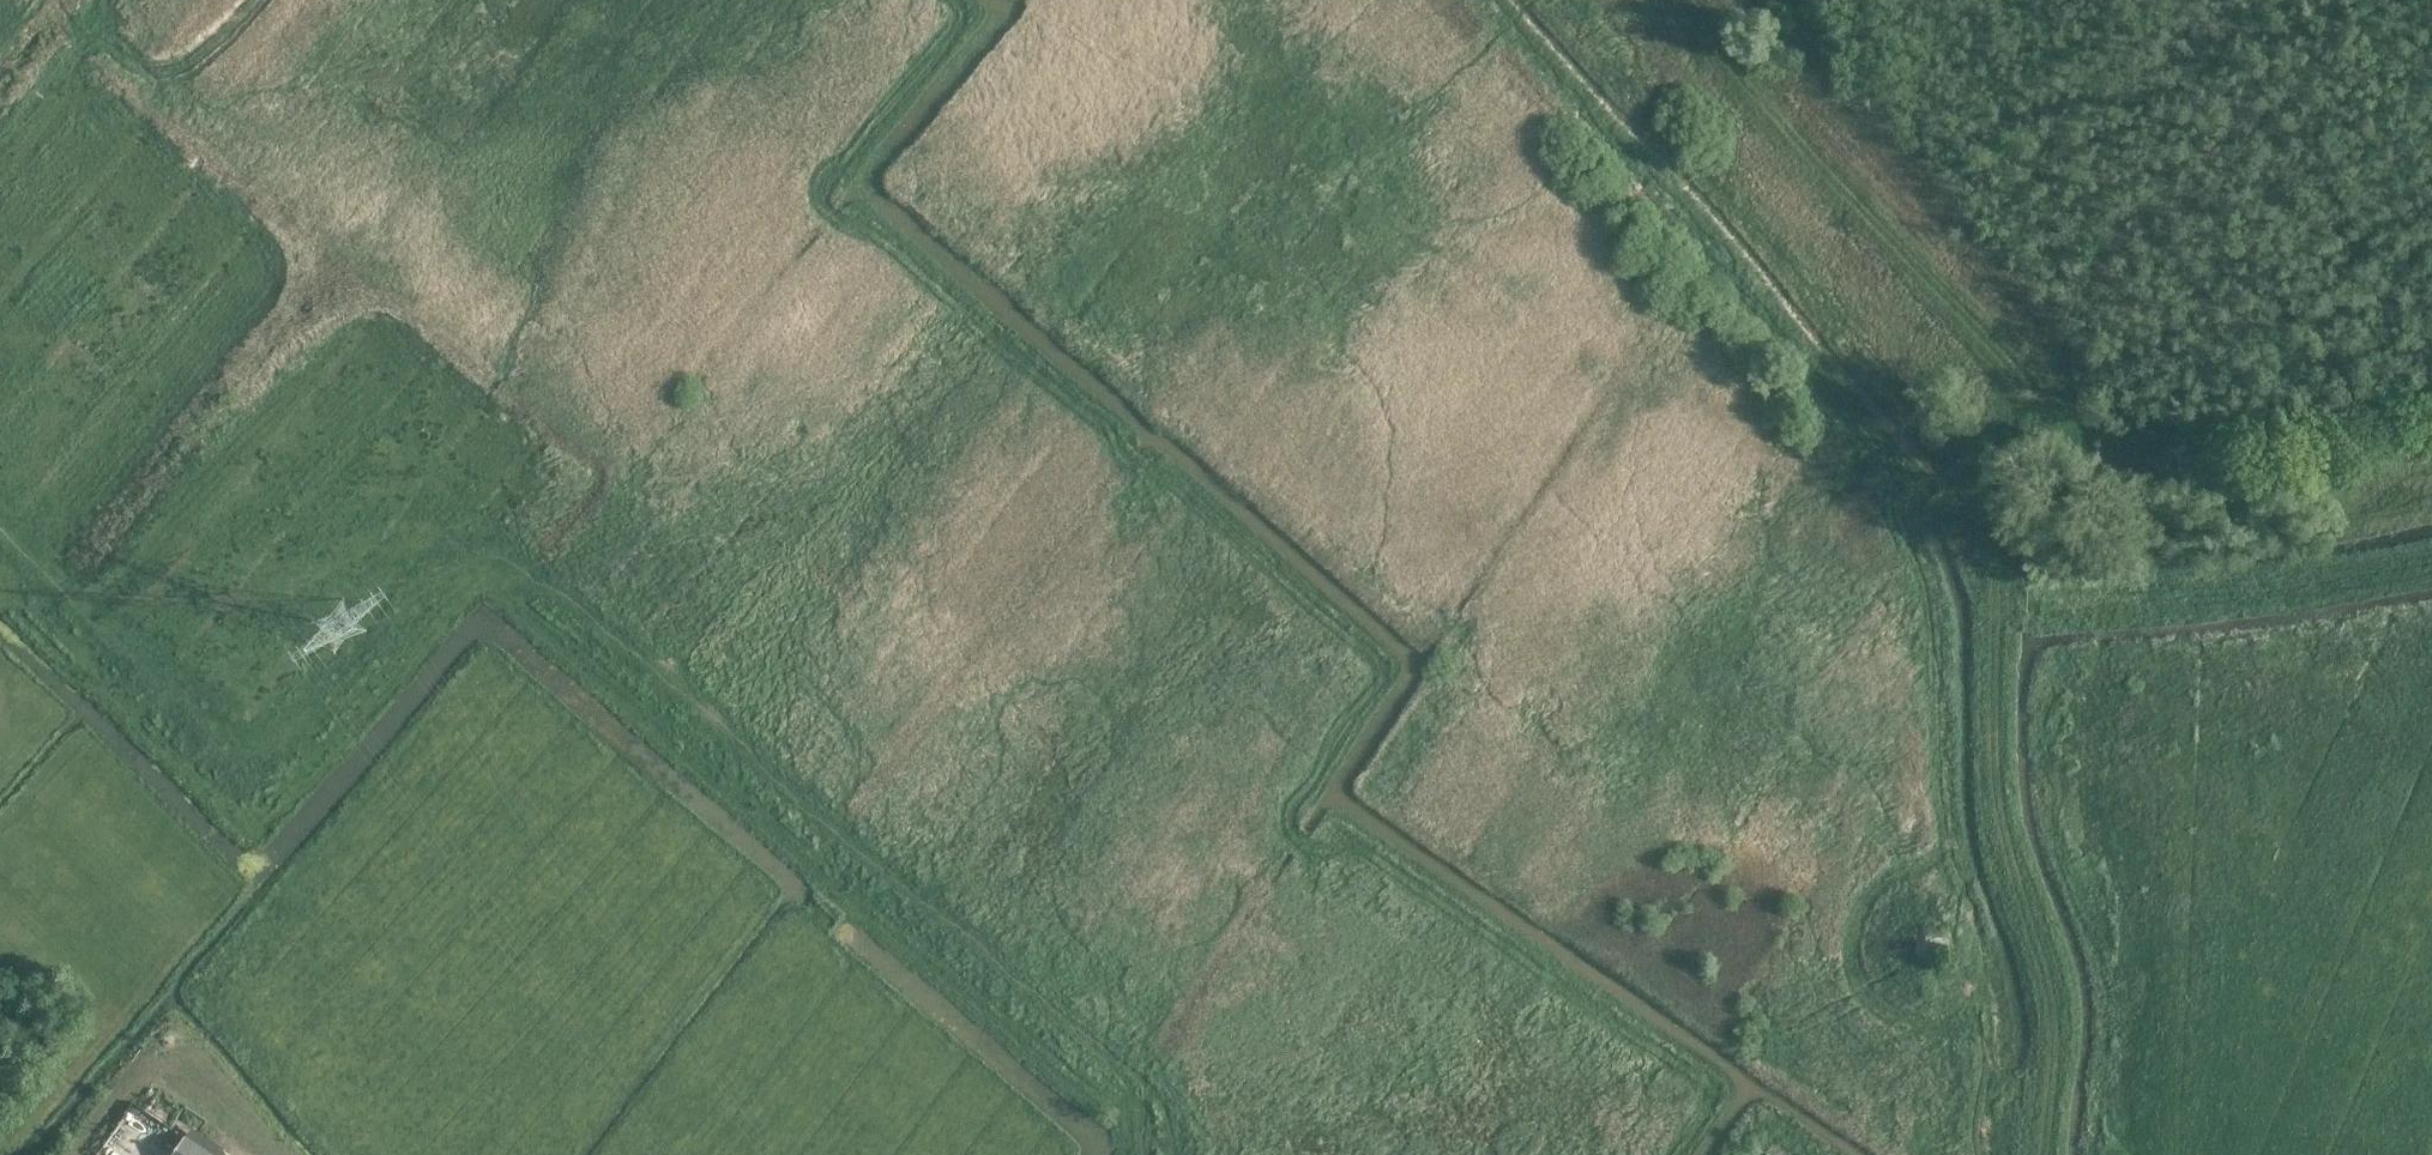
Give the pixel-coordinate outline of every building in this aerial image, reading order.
[(181,1136),(169,1154),(210,1154),(181,1136)]
